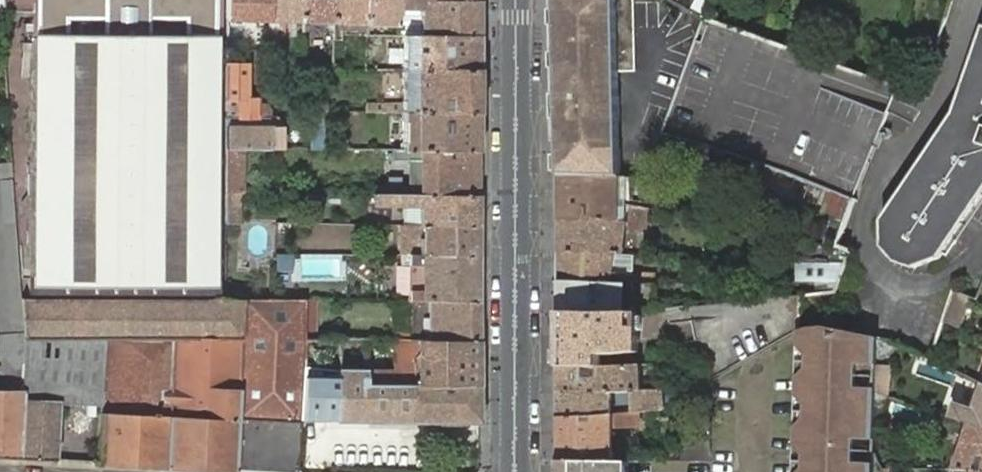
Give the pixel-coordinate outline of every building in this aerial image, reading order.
[(1,5),(1,11),(30,9),(30,0),(0,0),(1,5)] [(30,9),(30,22),(28,294),(219,295),(221,116),(222,0),(30,0),(30,9)] [(269,21),(270,0),(227,0),(227,20),(236,20),(269,21)] [(269,21),(287,22),(302,23),(302,0),(270,0),(269,21)] [(302,23),(325,23),(324,33),(334,33),(333,23),(334,0),(302,0),(302,23)] [(333,23),(366,23),(366,0),(334,0),(333,23)] [(398,0),(366,0),(366,23),(366,29),(373,29),(373,23),(398,23),(398,15),(398,3),(398,0)] [(420,34),(478,36),(479,1),(431,0),(420,0),(420,3),(420,34)] [(560,174),(620,176),(618,72),(635,71),(634,0),(557,0),(560,174)] [(398,3),(398,15),(410,15),(411,13),(411,3),(398,3)] [(852,200),(896,86),(888,83),(848,69),(801,51),(762,37),(719,22),(705,17),(664,134),(695,141),(754,162),(788,174),(852,200)] [(236,20),(227,20),(227,37),(236,37),(236,20)] [(287,22),(269,21),(270,36),(286,36),(287,22)] [(334,33),(333,39),(341,39),(342,34),(366,34),(366,29),(366,23),(333,23),(334,33)] [(981,61),(981,32),(973,58),(981,61)] [(403,35),(403,59),(416,59),(415,34),(403,33),(403,35)] [(404,68),(479,69),(478,36),(420,34),(415,34),(416,59),(403,59),(404,68)] [(973,58),(954,113),(925,156),(939,166),(897,229),(940,260),(981,198),(981,61),(973,58)] [(227,148),(243,148),(269,149),(269,148),(281,149),(281,138),(281,122),(277,117),(269,117),(269,110),(266,104),(258,104),(258,99),(247,99),(246,65),(227,64),(226,105),(238,106),(238,117),(226,117),(226,148),(227,148)] [(478,112),(479,69),(404,68),(402,68),(402,103),(403,111),(403,112),(478,112)] [(325,112),(327,112),(327,101),(294,101),(294,108),(297,112),(313,112),(325,112)] [(366,112),(403,111),(402,103),(367,103),(366,112)] [(226,105),(226,117),(238,117),(238,106),(226,105)] [(324,149),(325,112),(313,112),(312,149),(324,149)] [(478,150),(478,112),(403,112),(402,150),(478,150)] [(281,138),(281,149),(299,149),(299,138),(281,138)] [(240,193),(243,193),(243,148),(227,148),(227,193),(240,193)] [(478,195),(478,150),(402,150),(399,149),(399,160),(410,160),(409,185),(399,184),(399,194),(478,195)] [(915,269),(940,260),(897,229),(939,166),(925,156),(883,220),(883,247),(897,263),(915,269)] [(846,221),(852,200),(788,174),(754,162),(743,196),(846,221)] [(0,164),(0,180),(13,180),(12,163),(0,164)] [(621,177),(560,174),(561,220),(621,221),(621,198),(621,177)] [(21,299),(20,299),(16,237),(17,238),(13,180),(0,180),(0,350),(4,353),(0,359),(0,361),(9,367),(10,366),(10,392),(21,392),(24,340),(21,299)] [(240,224),(240,193),(227,193),(227,224),(240,224)] [(478,225),(478,195),(399,194),(373,194),(373,205),(404,206),(403,223),(478,225)] [(648,216),(649,209),(628,205),(627,213),(648,216)] [(616,253),(622,253),(628,220),(626,220),(621,221),(561,220),(560,252),(597,252),(616,253)] [(846,221),(832,220),(825,242),(838,245),(846,221)] [(478,255),(478,225),(403,223),(403,224),(402,253),(423,254),(478,255)] [(560,252),(560,281),(574,281),(612,283),(613,274),(616,253),(597,252),(560,252)] [(293,254),(278,253),(278,294),(293,294),(293,254)] [(478,300),(478,255),(423,254),(402,253),(401,253),(401,254),(401,264),(410,264),(410,299),(412,299),(478,300)] [(845,262),(797,262),(796,281),(838,280),(845,262)] [(647,283),(651,284),(651,274),(618,274),(617,283),(627,284),(647,283)] [(560,281),(560,311),(574,311),(617,310),(627,310),(641,310),(647,310),(646,305),(647,283),(627,284),(617,283),(612,283),(574,281),(560,281)] [(959,327),(969,298),(955,292),(945,321),(959,327)] [(714,379),(797,331),(801,295),(782,296),(700,306),(692,307),(674,309),(659,310),(660,325),(694,322),(695,337),(696,341),(697,345),(710,381),(714,379)] [(278,299),(243,299),(243,300),(227,300),(21,299),(24,340),(102,343),(99,404),(97,463),(272,471),(297,471),(303,365),(303,363),(305,338),(305,300),(278,299)] [(315,299),(305,300),(305,338),(315,339),(315,299)] [(478,340),(478,300),(412,299),(412,332),(412,339),(478,340)] [(560,341),(560,366),(595,367),(603,367),(634,365),(640,364),(640,350),(640,338),(641,310),(627,310),(617,310),(574,311),(560,311),(560,341)] [(877,338),(855,333),(825,327),(809,328),(799,331),(795,461),(795,471),(873,471),(873,462),(874,451),(875,391),(875,390),(876,363),(877,338)] [(340,339),(315,339),(305,338),(303,363),(339,363),(340,339)] [(364,385),(478,385),(478,340),(412,339),(399,339),(340,339),(339,363),(339,368),(337,368),(337,370),(364,370),(364,385)] [(56,402),(99,404),(102,343),(24,340),(21,392),(20,401),(56,402)] [(890,365),(876,363),(875,390),(887,394),(890,365)] [(560,366),(560,392),(644,390),(643,364),(640,364),(634,365),(603,367),(595,367),(560,366)] [(364,370),(337,370),(336,385),(364,385),(364,370)] [(981,382),(972,408),(962,404),(956,403),(951,416),(958,418),(969,421),(981,426),(981,382)] [(478,422),(478,385),(364,385),(336,385),(335,420),(438,421),(438,422),(455,422),(478,422)] [(560,392),(560,417),(614,413),(641,411),(662,409),(667,406),(665,389),(663,389),(659,390),(653,390),(644,390),(560,392)] [(18,458),(20,401),(21,392),(10,392),(0,392),(0,457),(18,458)] [(18,458),(53,460),(56,402),(20,401),(18,458)] [(560,417),(559,460),(614,460),(629,460),(640,461),(641,450),(614,450),(614,425),(625,424),(641,424),(641,411),(614,413),(560,417)] [(969,421),(966,428),(958,453),(956,459),(954,464),(949,462),(946,469),(953,469),(959,469),(962,470),(973,470),(981,471),(981,426),(969,421)] [(629,460),(614,460),(559,460),(559,471),(629,471),(629,460)]
